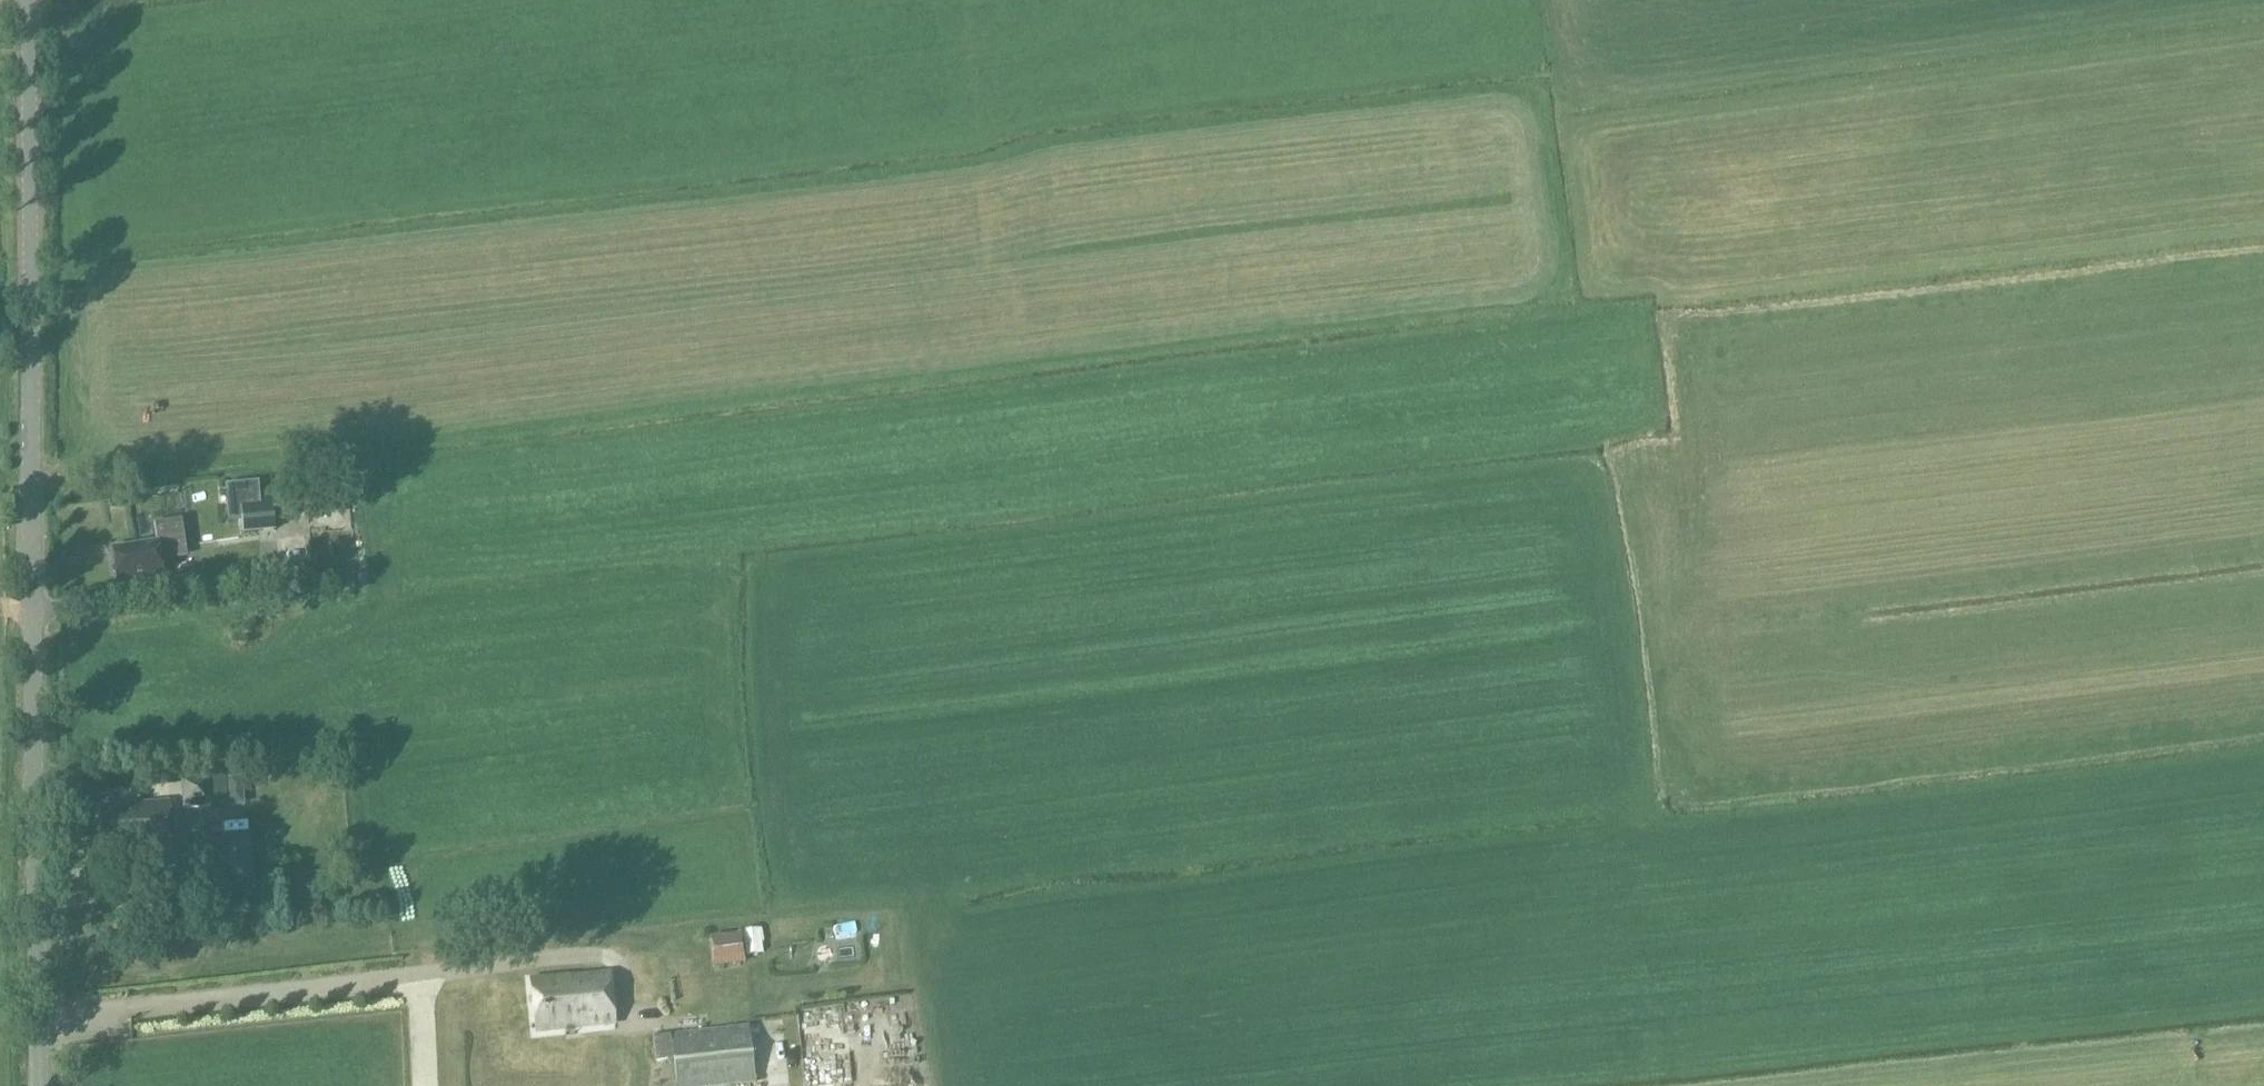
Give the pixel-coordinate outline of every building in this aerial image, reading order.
[(276,520),(342,512),(339,484),(301,489),(302,491),(272,494),(272,497),(257,498),(256,486),(225,488),(228,523),(244,521),(245,535),(277,532),(276,520)] [(163,579),(160,556),(186,553),(182,521),(154,525),(157,544),(113,550),(118,586),(163,579)] [(184,812),(229,807),(226,780),(211,781),(210,778),(181,781),(184,812)] [(229,781),(230,794),(244,793),(243,780),(229,781)] [(173,848),(169,805),(100,810),(103,854),(173,848)] [(208,880),(254,876),(250,835),(205,838),(208,880)] [(714,968),(746,965),(743,935),(711,939),(714,968)] [(536,1033),(615,1025),(608,977),(531,983),(536,1033)] [(837,1008),(797,1009),(797,1030),(838,1029),(837,1008)] [(748,1027),(654,1038),(656,1063),(675,1061),(677,1085),(749,1085),(756,1085),(748,1027)]
